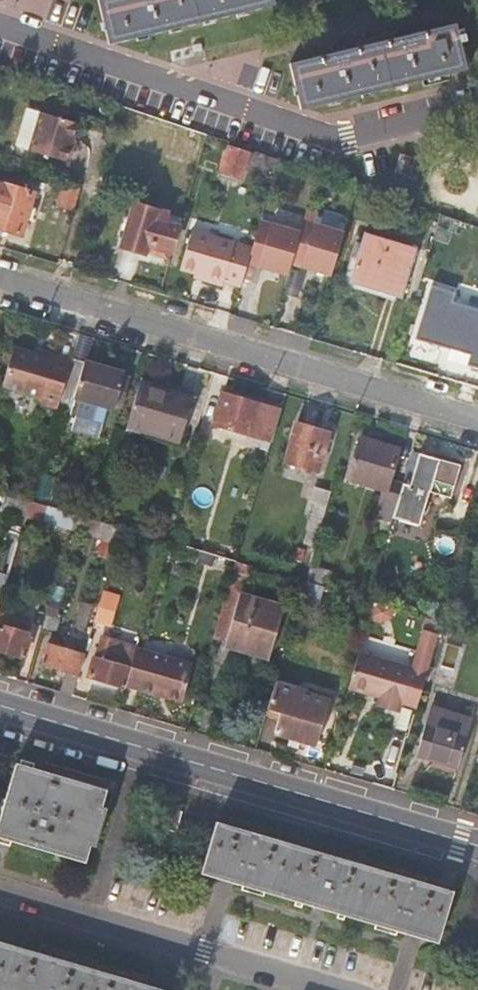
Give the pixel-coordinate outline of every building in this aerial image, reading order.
[(199,21),(274,2),(273,0),(99,0),(110,42),(199,21)] [(301,108),(391,87),(466,69),(455,26),(412,36),(415,31),(402,24),(397,31),(398,35),(399,39),(380,44),(347,52),(348,48),(336,41),(333,47),(335,55),(292,65),(301,108)] [(15,145),(66,160),(77,123),(27,108),(15,145)] [(200,132),(190,128),(187,136),(197,140),(200,132)] [(222,171),(242,178),(251,150),(230,142),(222,171)] [(415,179),(420,163),(401,156),(396,172),(415,179)] [(57,205),(74,210),(81,186),(64,181),(57,205)] [(0,185),(0,229),(22,235),(27,220),(32,221),(35,210),(30,209),(34,196),(0,185)] [(122,247),(145,254),(147,246),(171,252),(178,227),(180,218),(166,214),(134,204),(122,247)] [(259,267),(272,224),(260,221),(252,248),(248,263),(259,267)] [(303,267),(315,224),(304,221),(300,232),(291,263),(303,267)] [(259,267),(288,275),(291,263),(300,232),(272,224),(259,267)] [(303,267),(331,275),(344,232),(315,224),(303,267)] [(252,248),(192,230),(181,270),(195,274),(206,276),(204,280),(222,286),(223,283),(240,288),(248,263),(252,248)] [(351,281),(403,297),(417,249),(365,234),(351,281)] [(145,254),(168,261),(171,252),(147,246),(145,254)] [(477,367),(477,313),(445,303),(449,291),(432,286),(417,339),(471,355),(469,365),(477,367)] [(42,400),(58,405),(71,362),(54,358),(55,353),(14,341),(3,380),(44,392),(42,400)] [(124,374),(72,359),(71,362),(58,405),(58,406),(71,409),(74,399),(114,410),(124,374)] [(193,399),(140,383),(129,420),(127,427),(180,442),(193,399)] [(213,425),(271,442),(281,411),(222,394),(213,425)] [(286,462),(317,470),(327,434),(297,425),(286,462)] [(408,485),(404,484),(390,480),(400,449),(362,437),(351,478),(383,488),(376,513),(393,518),(398,520),(408,485)] [(408,485),(398,520),(419,526),(430,492),(449,497),(458,465),(418,453),(408,485)] [(304,544),(316,547),(332,493),(316,488),(311,502),(317,504),(304,544)] [(62,498),(34,490),(31,498),(30,502),(48,507),(59,510),(62,498)] [(3,510),(26,517),(30,502),(7,495),(3,510)] [(26,517),(43,522),(48,507),(30,502),(26,517)] [(43,522),(72,530),(76,515),(59,510),(48,507),(43,522)] [(72,530),(118,544),(122,529),(102,523),(100,522),(76,515),(72,530)] [(246,586),(252,566),(236,562),(230,582),(246,586)] [(333,573),(310,566),(305,582),(329,589),(333,573)] [(1,602),(9,576),(0,573),(0,602),(1,602)] [(334,599),(371,611),(374,602),(369,601),(332,590),(329,589),(305,582),(299,604),(330,613),(334,599)] [(284,607),(228,591),(219,619),(213,641),(226,644),(225,647),(268,659),(284,607)] [(113,604),(101,600),(94,622),(106,625),(113,604)] [(0,614),(0,652),(23,659),(30,635),(12,630),(15,618),(0,614)] [(59,620),(47,617),(43,629),(55,632),(59,620)] [(449,637),(453,625),(442,623),(439,634),(449,637)] [(410,667),(361,652),(359,652),(348,688),(380,697),(378,702),(400,708),(401,704),(417,708),(439,634),(423,629),(412,667),(410,667)] [(89,677),(125,688),(126,685),(136,649),(104,640),(99,660),(94,659),(89,677)] [(65,671),(59,693),(72,697),(85,656),(48,645),(42,664),(65,671)] [(154,655),(136,649),(126,685),(181,702),(192,665),(154,655)] [(316,745),(327,703),(274,688),(267,710),(280,713),(274,733),(316,745)] [(400,708),(378,702),(377,706),(399,712),(400,708)] [(417,754),(458,767),(472,720),(430,708),(417,754)] [(101,807),(105,790),(17,765),(0,823),(0,837),(12,841),(84,861),(89,845),(96,847),(107,809),(101,807)] [(181,813),(162,808),(157,826),(175,832),(181,813)] [(451,892),(420,883),(319,853),(217,824),(204,873),(437,942),(451,892)] [(149,986),(72,964),(0,943),(0,989),(161,989),(149,986)]
